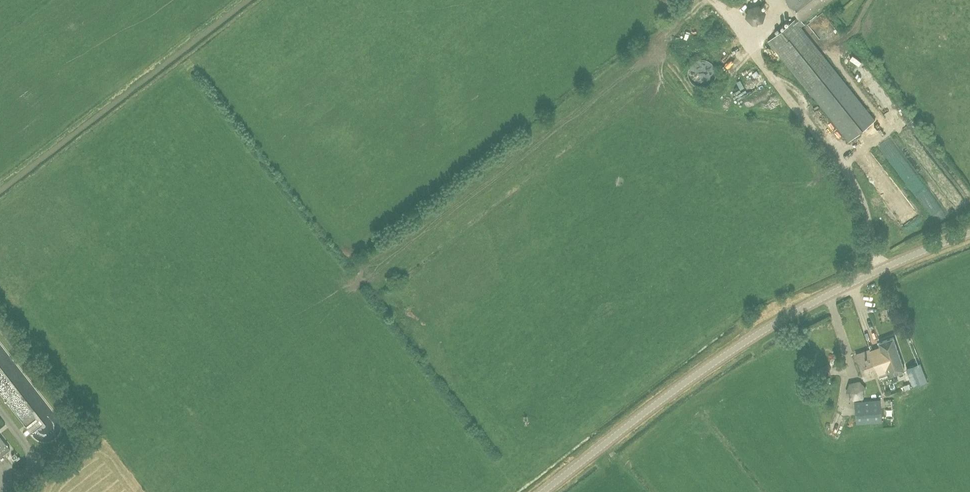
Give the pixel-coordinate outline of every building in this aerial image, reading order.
[(761,0),(748,0),(758,17),(768,11),(761,0)] [(799,16),(802,21),(830,0),(786,0),(799,16)] [(719,12),(713,19),(719,24),(725,17),(719,12)] [(874,120),(836,72),(801,27),(804,24),(802,21),(799,16),(768,40),(810,93),(848,141),(874,120)] [(829,37),(839,50),(855,39),(845,25),(829,37)] [(695,85),(700,87),(705,87),(710,85),(714,81),(716,76),(716,71),(714,65),(709,61),(704,59),(698,60),(692,63),(689,68),(688,73),(689,78),(692,82),(695,85)] [(881,347),(871,351),(870,351),(870,349),(856,354),(865,379),(879,374),(887,371),(888,375),(905,369),(894,337),(880,342),(881,347)] [(841,357),(834,358),(835,368),(843,366),(841,357)] [(920,361),(906,366),(914,386),(928,381),(920,361)] [(853,399),(862,397),(865,388),(859,381),(851,383),(848,392),(853,399)] [(855,402),(857,423),(882,421),(880,400),(855,402)] [(10,449),(0,436),(0,457),(10,449)]
